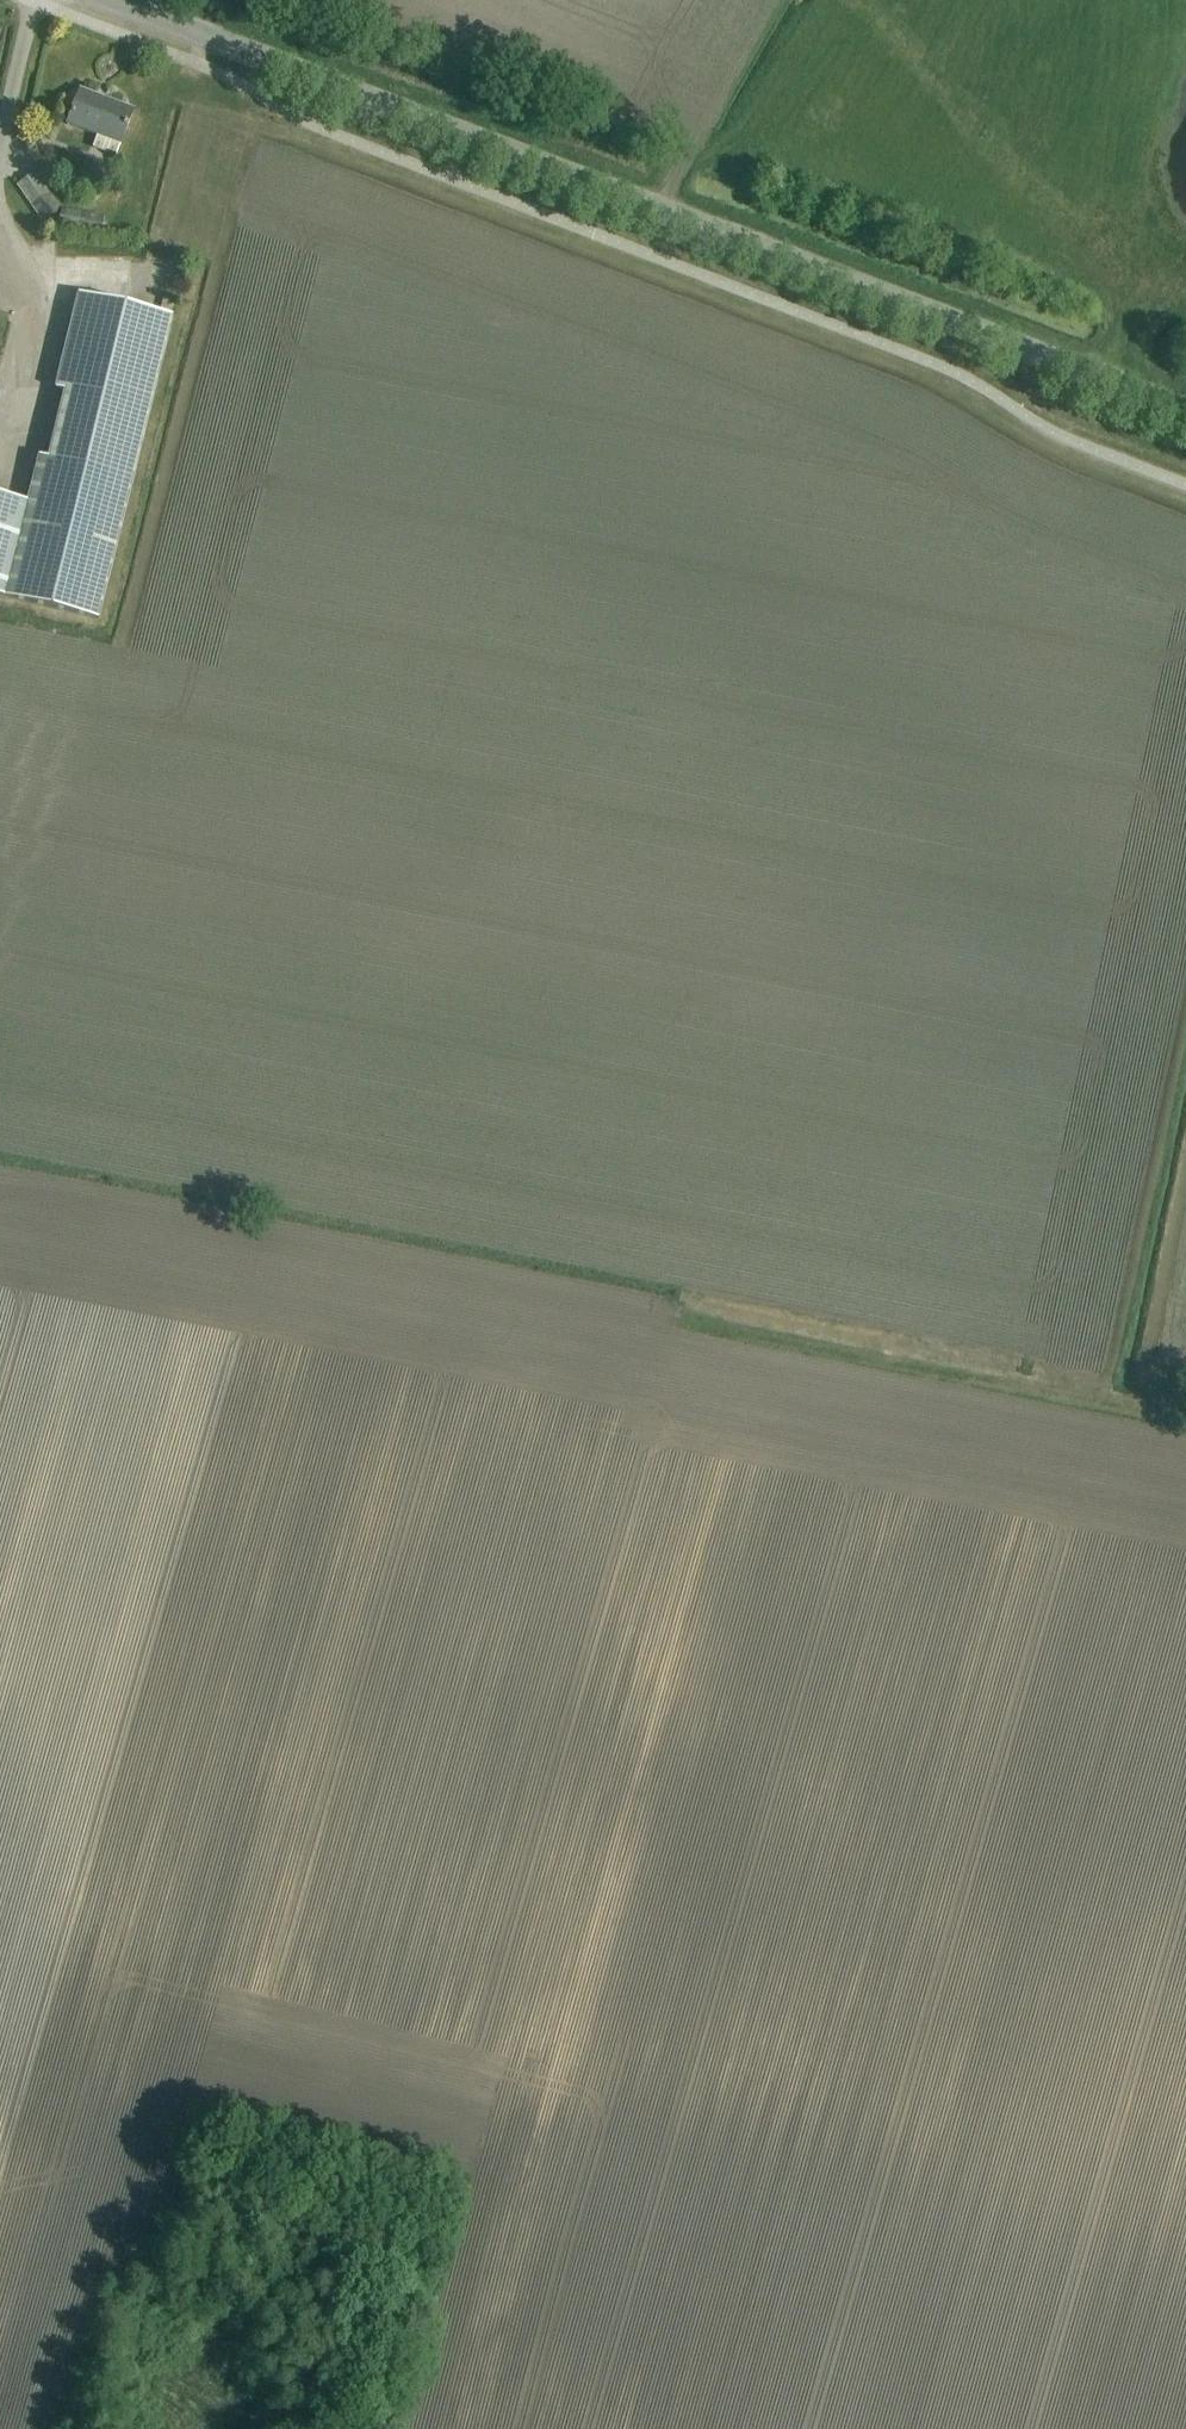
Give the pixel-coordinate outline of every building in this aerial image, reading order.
[(67,125),(121,145),(134,110),(80,89),(67,125)] [(61,211),(36,174),(20,185),(45,222),(61,211)] [(93,201),(106,191),(100,184),(87,193),(93,201)] [(98,621),(172,317),(79,295),(56,390),(66,393),(49,459),(39,457),(28,504),(0,497),(0,597),(98,621)]
